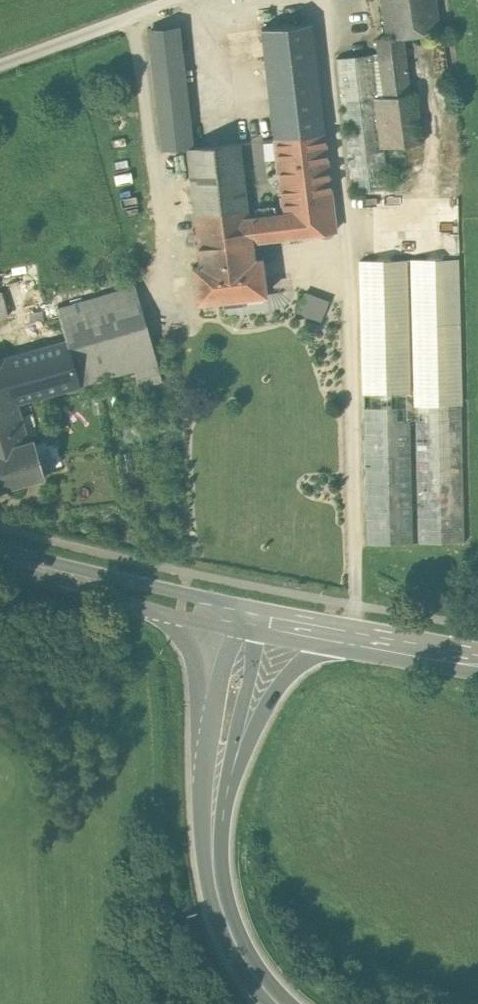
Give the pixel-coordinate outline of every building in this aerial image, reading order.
[(387,37),(403,36),(440,32),(436,0),(382,0),(387,37)] [(177,20),(148,32),(150,55),(181,51),(177,20)] [(312,22),(263,28),(278,156),(328,151),(312,22)] [(387,37),(377,38),(383,96),(410,93),(403,36),(387,37)] [(181,51),(150,55),(157,109),(188,106),(181,51)] [(373,53),(336,58),(351,191),(389,187),(385,147),(382,147),(375,97),(379,96),(373,53)] [(410,93),(383,96),(379,96),(375,97),(382,147),(385,147),(422,142),(415,92),(410,93)] [(188,106),(157,109),(159,121),(179,119),(189,117),(188,106)] [(179,119),(159,121),(162,151),(183,149),(179,119)] [(240,142),(188,148),(199,246),(252,240),(249,218),(240,142)] [(328,151),(278,156),(284,214),(249,218),(252,240),(337,230),(328,151)] [(457,209),(416,210),(417,246),(458,246),(457,209)] [(252,240),(199,246),(201,264),(254,257),(252,240)] [(406,247),(359,248),(367,544),(414,543),(411,414),(415,414),(418,543),(465,542),(458,246),(417,246),(411,247),(415,408),(410,408),(406,247)] [(201,264),(192,265),(197,302),(266,293),(261,257),(254,257),(201,264)] [(136,284),(58,307),(67,339),(81,384),(135,369),(140,386),(162,380),(157,362),(158,362),(136,284)] [(323,320),(331,297),(306,288),(297,311),(323,320)] [(0,292),(0,317),(9,314),(2,291),(0,292)] [(58,305),(26,314),(36,348),(67,339),(58,307),(58,305)] [(36,348),(5,356),(18,402),(81,384),(67,339),(36,348)] [(0,358),(0,445),(0,447),(29,439),(18,402),(5,356),(0,358)] [(45,476),(34,437),(29,439),(0,447),(0,489),(45,476)]
